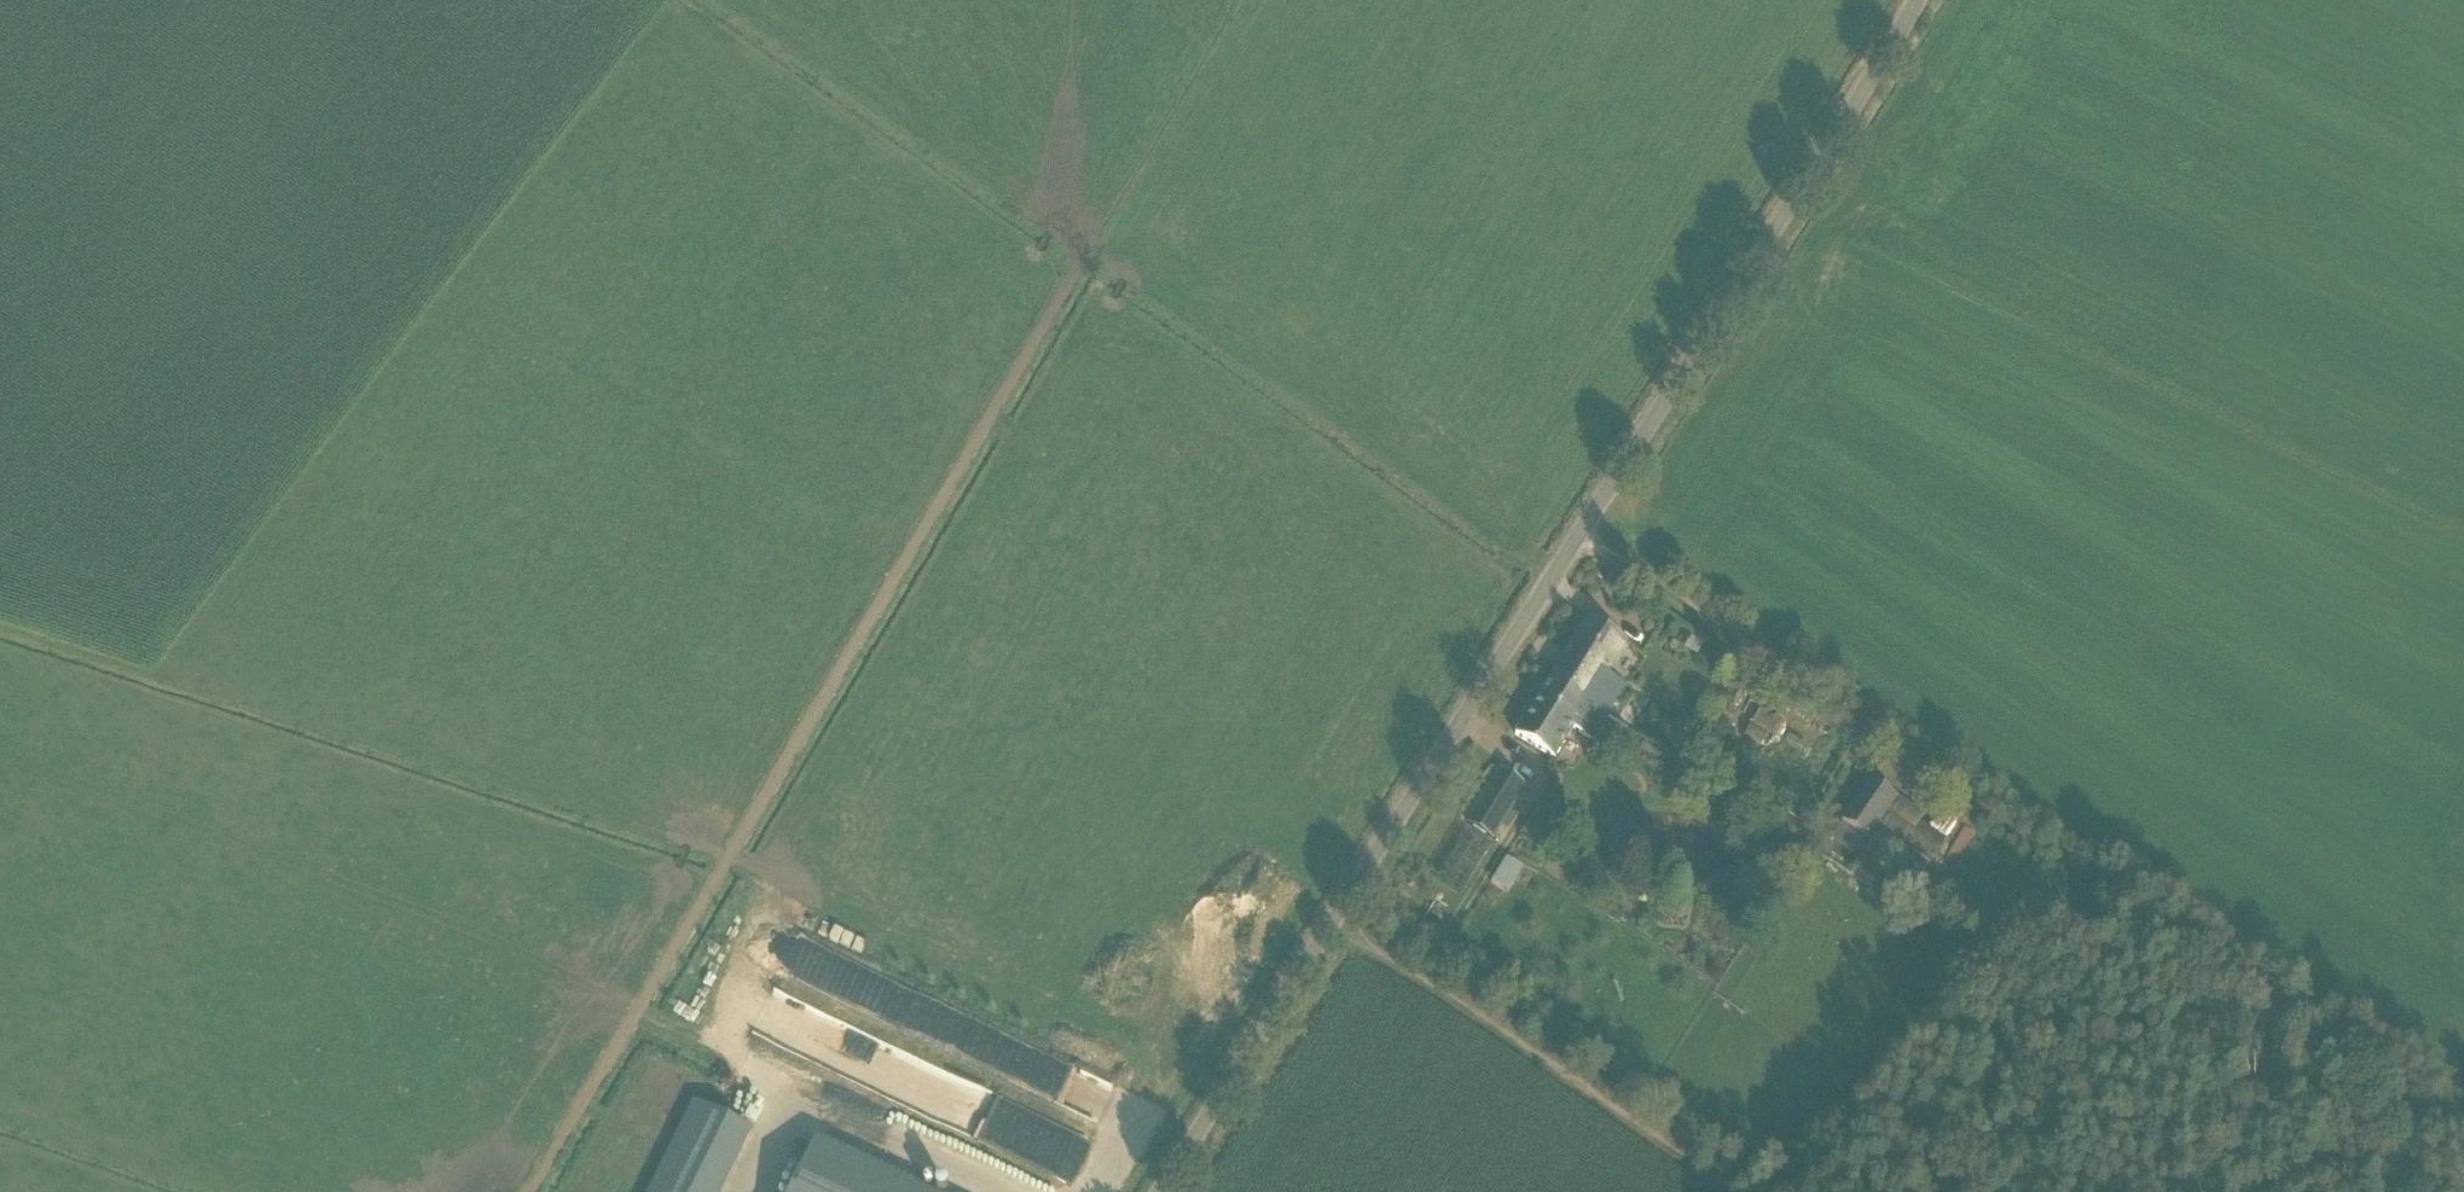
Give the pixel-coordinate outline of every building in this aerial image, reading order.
[(1606,717),(1625,687),(1607,676),(1626,645),(1587,620),(1548,681),(1606,717)] [(1591,741),(1606,717),(1548,681),(1515,735),(1554,759),(1572,729),(1591,741)] [(1753,712),(1744,737),(1768,747),(1778,722),(1753,712)] [(1867,842),(1897,800),(1870,781),(1841,823),(1867,842)] [(1484,793),(1466,823),(1492,839),(1512,809),(1511,808),(1510,809),(1484,793)] [(864,1009),(880,977),(797,935),(781,966),(864,1009)] [(752,1131),(693,1101),(647,1191),(721,1191),(752,1131)] [(1076,1182),(1092,1138),(1005,1106),(988,1150),(1076,1182)] [(792,1191),(912,1191),(814,1145),(792,1191)]
